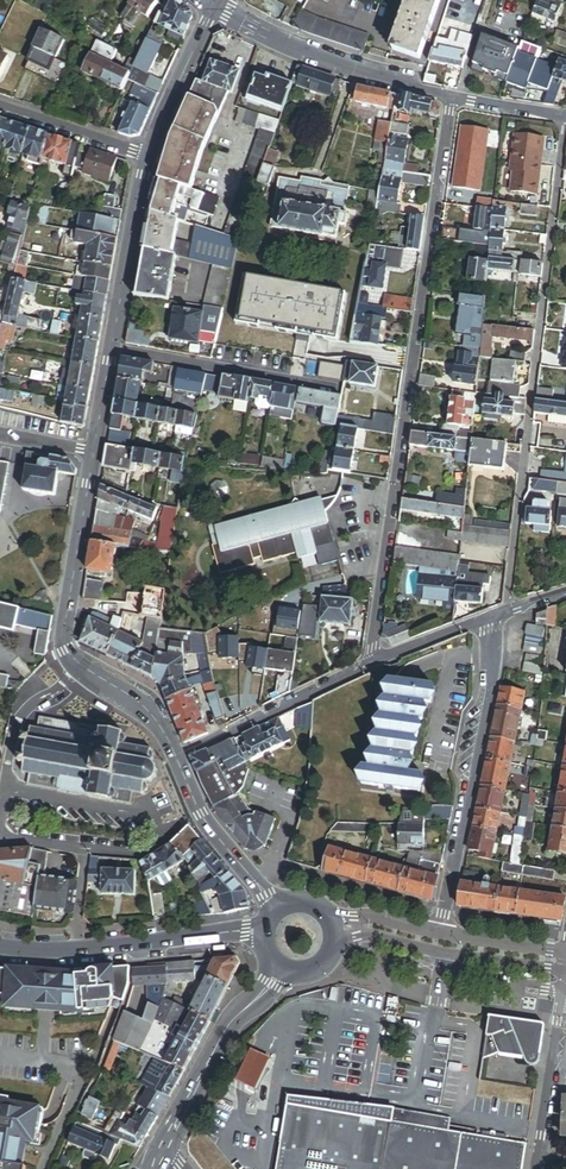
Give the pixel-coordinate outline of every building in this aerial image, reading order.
[(130,6),(139,12),(148,18),(158,3),(154,0),(134,0),(130,6)] [(181,46),(193,18),(192,12),(178,0),(173,0),(165,15),(161,13),(155,25),(169,31),(166,39),(181,46)] [(391,50),(419,60),(441,0),(409,0),(391,50)] [(552,0),(537,0),(532,15),(547,20),(555,23),(562,4),(552,0)] [(130,6),(125,13),(132,18),(135,13),(137,14),(139,12),(130,6)] [(311,35),(364,53),(369,36),(318,19),(302,10),(292,27),(311,35)] [(545,25),(547,20),(532,15),(530,20),(545,25)] [(64,42),(42,31),(33,49),(34,50),(55,60),(64,42)] [(448,42),(437,39),(430,60),(462,70),(472,37),(452,31),(448,42)] [(147,41),(161,47),(165,39),(151,32),(147,41)] [(557,32),(553,44),(565,49),(565,35),(557,32)] [(494,75),(493,78),(507,83),(520,48),(484,36),(482,41),(480,41),(470,70),(482,74),(483,71),(494,75)] [(148,75),(161,47),(147,41),(131,75),(128,80),(135,84),(159,95),(165,83),(148,75)] [(537,63),(542,49),(522,41),(507,83),(527,90),(537,63)] [(117,52),(97,42),(83,72),(103,82),(111,66),(117,52)] [(55,60),(34,50),(28,62),(49,72),(55,60)] [(0,55),(0,78),(9,59),(0,55)] [(561,57),(557,69),(548,94),(544,105),(554,107),(560,87),(562,82),(565,84),(565,58),(561,57)] [(212,61),(205,84),(231,93),(233,94),(241,71),(212,61)] [(548,94),(557,69),(537,63),(527,90),(548,94)] [(111,66),(103,82),(123,91),(128,80),(131,75),(111,66)] [(302,69),(297,68),(292,83),(297,84),(302,69)] [(333,80),(302,69),(297,84),(297,85),(328,96),(328,94),(333,80)] [(438,78),(426,75),(424,83),(437,86),(438,78)] [(282,111),(291,85),(267,76),(266,79),(255,76),(247,99),(282,111)] [(340,82),(333,80),(328,94),(335,96),(340,82)] [(172,140),(160,181),(193,192),(205,152),(231,93),(205,84),(198,81),(172,140)] [(141,136),(159,95),(135,84),(127,103),(129,104),(122,120),(125,121),(119,134),(131,138),(141,136)] [(396,96),(359,88),(356,103),(393,112),(396,96)] [(396,96),(393,112),(398,113),(402,97),(396,96)] [(402,97),(398,113),(411,115),(411,113),(429,116),(429,117),(430,119),(436,120),(439,118),(441,109),(436,104),(402,97)] [(268,151),(278,123),(240,109),(238,113),(240,114),(237,124),(261,132),(234,208),(235,208),(225,236),(240,241),(241,237),(249,209),(248,208),(257,183),(263,165),(268,151)] [(0,122),(0,147),(7,149),(15,125),(1,120),(0,122)] [(372,153),(385,155),(388,138),(389,133),(390,125),(378,123),(372,153)] [(408,126),(391,123),(390,125),(389,133),(406,136),(408,126)] [(15,125),(7,149),(24,155),(32,130),(15,125)] [(479,191),(488,130),(462,127),(453,188),(479,191)] [(32,130),(24,155),(29,157),(27,163),(42,168),(43,162),(48,137),(49,136),(32,130)] [(406,136),(389,133),(388,138),(407,141),(408,136),(406,136)] [(545,138),(515,135),(512,162),(540,165),(542,165),(543,155),(541,155),(542,149),(543,150),(545,138)] [(80,147),(48,137),(43,162),(74,171),(75,169),(79,153),(80,147)] [(385,155),(382,170),(415,176),(417,167),(403,165),(407,141),(388,138),(385,155)] [(88,156),(79,153),(75,169),(83,172),(82,175),(109,184),(118,159),(91,150),(88,156)] [(277,154),(268,151),(263,165),(272,168),(277,154)] [(540,165),(512,162),(511,171),(514,171),(511,191),(538,194),(540,182),(538,182),(540,165)] [(272,168),(263,165),(257,183),(267,187),(274,168),(272,168)] [(382,170),(378,194),(376,202),(397,205),(401,183),(429,189),(431,178),(415,176),(382,170)] [(333,186),(328,180),(322,183),(302,179),(301,183),(279,179),(270,227),(336,240),(339,226),(345,227),(346,216),(343,216),(348,188),(333,186)] [(193,192),(160,181),(150,212),(180,222),(188,224),(191,215),(209,221),(211,216),(215,218),(221,200),(206,195),(205,196),(193,192)] [(378,194),(369,192),(366,210),(375,212),(376,202),(378,194)] [(106,195),(102,218),(121,222),(123,211),(115,209),(117,197),(106,195)] [(471,208),(472,203),(469,202),(459,201),(448,200),(448,205),(471,208)] [(519,204),(495,201),(494,211),(492,230),(504,232),(506,217),(513,218),(514,207),(519,208),(519,204)] [(397,205),(376,202),(375,212),(374,216),(382,217),(387,214),(399,216),(401,206),(397,205)] [(32,211),(14,205),(9,220),(12,221),(10,229),(15,231),(21,233),(25,221),(29,223),(32,211)] [(536,218),(537,207),(520,205),(519,216),(536,218)] [(49,209),(37,207),(33,225),(46,227),(49,209)] [(492,230),(494,211),(476,209),(474,231),(482,232),(481,238),(471,237),(471,234),(443,230),(441,240),(475,245),(490,247),(492,230)] [(180,222),(150,212),(143,250),(178,258),(191,261),(194,244),(177,241),(180,222)] [(102,218),(82,215),(79,233),(118,240),(121,222),(102,218)] [(382,217),(374,216),(370,234),(378,236),(382,217)] [(412,218),(407,252),(420,254),(425,220),(412,218)] [(26,235),(29,223),(25,221),(21,233),(15,231),(13,236),(25,240),(26,235)] [(240,241),(225,236),(198,228),(194,244),(191,261),(233,271),(238,249),(239,245),(240,241)] [(504,232),(492,230),(490,247),(489,259),(518,262),(521,263),(522,254),(507,253),(507,254),(502,254),(504,232)] [(118,240),(79,233),(64,231),(63,237),(72,238),(71,242),(73,242),(73,245),(85,247),(89,244),(87,252),(85,264),(86,264),(113,269),(118,240)] [(34,237),(26,235),(25,240),(22,253),(30,254),(34,237)] [(22,253),(25,240),(13,236),(10,245),(6,255),(3,264),(12,268),(19,270),(19,267),(21,258),(22,253)] [(251,240),(241,237),(240,241),(239,245),(249,248),(251,240)] [(378,247),(368,245),(367,253),(365,262),(362,279),(369,280),(367,290),(382,292),(386,267),(379,266),(379,262),(375,262),(378,247)] [(489,259),(490,247),(475,245),(473,260),(471,260),(468,282),(486,284),(488,271),(489,259)] [(178,258),(143,250),(135,294),(170,301),(178,258)] [(30,260),(21,258),(19,267),(29,269),(30,260)] [(518,262),(489,259),(488,271),(494,272),(514,274),(517,274),(518,262)] [(541,279),(543,265),(521,263),(518,262),(517,274),(520,274),(520,276),(541,279)] [(84,278),(86,264),(85,264),(81,263),(78,263),(76,277),(84,278)] [(110,283),(113,269),(86,264),(84,278),(89,279),(110,283)] [(29,269),(19,267),(19,270),(16,282),(25,283),(29,269)] [(16,282),(19,270),(12,268),(7,293),(13,294),(16,282)] [(222,311),(232,272),(215,268),(205,308),(206,308),(222,311)] [(348,295),(245,277),(237,325),(297,335),(309,337),(340,343),(348,295)] [(107,298),(110,283),(89,279),(86,294),(107,298)] [(25,283),(16,282),(13,294),(6,325),(25,329),(28,330),(30,321),(20,319),(25,295),(35,297),(35,298),(45,300),(48,287),(25,283)] [(99,343),(107,298),(86,294),(85,298),(79,297),(77,306),(83,307),(82,317),(75,316),(74,323),(80,324),(79,333),(78,339),(99,343)] [(484,306),(485,299),(459,295),(458,307),(460,307),(456,332),(456,335),(471,338),(471,334),(481,336),(482,326),(483,320),(483,316),(484,310),(471,308),(471,304),(484,306)] [(411,314),(413,302),(384,298),(383,310),(386,311),(400,312),(411,314)] [(376,310),(357,307),(352,334),(363,336),(361,345),(375,348),(380,322),(365,319),(364,322),(362,322),(363,315),(374,317),(376,310)] [(221,315),(222,311),(206,308),(205,315),(201,335),(205,336),(204,341),(214,343),(221,315)] [(201,335),(205,315),(176,309),(170,339),(199,345),(201,335)] [(491,309),(484,309),(484,310),(483,316),(491,317),(491,309)] [(386,311),(383,310),(376,310),(374,317),(363,315),(362,322),(364,322),(365,319),(380,322),(380,320),(385,321),(386,311)] [(410,322),(411,314),(400,312),(398,320),(410,322)] [(54,335),(56,324),(30,319),(30,321),(28,330),(54,335)] [(78,339),(79,333),(62,330),(63,325),(56,324),(54,335),(68,337),(78,339)] [(25,329),(6,325),(3,339),(10,340),(22,342),(25,329)] [(482,326),(481,336),(480,350),(479,358),(479,359),(485,359),(490,360),(491,351),(490,348),(491,339),(533,343),(535,332),(494,327),(482,326)] [(126,344),(147,348),(150,334),(129,331),(126,344)] [(363,336),(352,334),(351,343),(357,344),(361,345),(363,336)] [(78,339),(68,337),(66,350),(75,352),(78,339)] [(3,339),(1,350),(7,351),(10,340),(3,339)] [(97,356),(99,343),(78,339),(75,352),(97,356)] [(201,357),(209,359),(214,343),(204,341),(201,357)] [(468,356),(469,349),(460,348),(460,355),(468,356)] [(479,358),(480,350),(469,349),(468,356),(479,358)] [(95,367),(97,356),(75,352),(73,364),(95,367)] [(517,363),(525,364),(526,355),(510,353),(509,362),(517,363)] [(479,359),(479,358),(468,356),(460,355),(457,369),(456,369),(453,384),(476,388),(477,383),(479,359)] [(124,359),(120,381),(142,385),(143,385),(145,373),(153,375),(153,374),(155,365),(124,359)] [(477,383),(483,383),(485,359),(479,359),(477,383)] [(517,363),(509,362),(494,360),(491,384),(483,383),(477,383),(476,388),(475,394),(486,395),(496,396),(504,397),(514,398),(520,399),(522,387),(514,386),(517,363)] [(71,376),(73,364),(66,362),(64,375),(71,376)] [(344,382),(346,367),(321,362),(318,378),(343,383),(344,382)] [(93,380),(95,367),(73,364),(71,376),(93,380)] [(164,366),(155,365),(153,374),(162,375),(164,366)] [(353,367),(347,366),(344,382),(349,383),(349,384),(373,389),(376,371),(353,367)] [(179,369),(172,367),(168,386),(168,390),(175,391),(179,372),(179,369)] [(207,376),(179,372),(175,391),(171,412),(179,414),(197,417),(205,382),(207,376)] [(69,388),(71,376),(64,375),(62,386),(64,387),(69,388)] [(207,375),(207,376),(205,382),(222,385),(222,389),(224,389),(238,392),(236,401),(250,403),(250,399),(254,382),(224,376),(224,378),(207,375)] [(91,392),(93,380),(71,376),(69,388),(91,392)] [(436,379),(419,376),(418,387),(424,388),(434,389),(436,379)] [(142,385),(120,381),(116,402),(138,406),(142,385)] [(273,385),(254,382),(250,399),(257,400),(260,401),(261,397),(271,399),(273,385)] [(269,410),(272,407),(276,386),(273,385),(271,399),(261,397),(260,401),(257,400),(256,405),(259,408),(269,410)] [(294,412),(298,390),(276,386),(272,407),(272,408),(280,410),(294,412)] [(423,398),(424,388),(418,387),(416,397),(423,398)] [(88,406),(91,392),(69,388),(67,401),(66,402),(88,406)] [(175,391),(168,390),(159,388),(159,392),(167,393),(164,407),(160,407),(161,404),(149,402),(148,408),(162,410),(171,412),(175,391)] [(238,392),(224,389),(223,395),(226,399),(236,401),(238,392)] [(554,392),(537,389),(535,402),(552,404),(554,392)] [(338,411),(340,397),(301,390),(299,404),(338,411)] [(16,393),(7,391),(5,403),(13,404),(16,393)] [(475,397),(475,396),(453,392),(448,426),(442,425),(440,437),(471,441),(471,435),(457,433),(458,427),(460,428),(460,426),(472,428),(475,397)] [(513,414),(514,404),(503,403),(504,397),(496,396),(496,403),(485,402),(484,415),(485,415),(497,416),(502,417),(512,418),(513,414)] [(525,416),(526,400),(520,399),(514,398),(514,404),(513,414),(525,416)] [(66,402),(63,424),(84,428),(88,406),(66,402)] [(138,406),(116,402),(109,442),(129,446),(131,434),(121,432),(124,419),(137,421),(139,406),(138,406)] [(552,404),(535,402),(534,415),(549,417),(565,419),(565,406),(552,404)] [(159,425),(162,410),(148,408),(139,406),(137,421),(159,425)] [(270,417),(278,419),(280,410),(272,408),(270,417)] [(179,414),(171,412),(162,410),(159,425),(176,429),(179,414)] [(292,421),(294,412),(280,410),(278,419),(292,421)] [(197,417),(179,414),(176,429),(194,432),(197,417)] [(393,436),(395,427),(337,416),(335,426),(357,430),(393,436)] [(548,423),(565,426),(565,419),(549,417),(548,423)] [(353,453),(357,430),(335,426),(331,448),(353,453)] [(458,427),(457,433),(471,435),(472,428),(460,426),(460,428),(458,427)] [(192,439),(194,432),(176,429),(175,436),(192,439)] [(411,433),(409,447),(455,453),(469,455),(471,441),(440,437),(411,433)] [(506,445),(471,441),(469,455),(468,465),(468,468),(503,471),(506,445)] [(135,451),(108,446),(104,468),(116,470),(113,486),(128,492),(131,472),(135,451)] [(349,476),(353,453),(331,448),(330,453),(326,472),(349,476)] [(159,469),(162,455),(135,451),(131,472),(136,473),(137,465),(159,469)] [(326,472),(330,453),(323,452),(319,472),(323,473),(322,477),(325,477),(326,472)] [(455,453),(453,463),(468,465),(469,455),(455,453)] [(70,461),(31,454),(29,465),(25,492),(56,496),(59,474),(75,477),(76,477),(77,470),(70,461)] [(184,473),(186,459),(162,455),(159,469),(177,472),(184,473)] [(389,467),(390,458),(380,456),(380,460),(379,465),(389,467)] [(259,465),(242,464),(241,473),(259,475),(259,465)] [(261,473),(269,474),(283,475),(284,466),(262,464),(261,473)] [(543,474),(542,482),(557,484),(565,485),(565,476),(543,474)] [(557,484),(542,482),(530,481),(529,492),(556,495),(557,484)] [(224,483),(217,482),(212,486),(210,493),(215,499),(222,500),(228,495),(228,488),(224,483)] [(557,484),(556,495),(565,496),(565,485),(557,484)] [(157,509),(101,486),(95,527),(132,533),(143,543),(148,544),(150,538),(133,530),(135,521),(117,517),(120,509),(153,521),(157,509)] [(464,509),(466,492),(456,491),(455,499),(454,507),(464,509)] [(264,563),(298,553),(300,559),(318,554),(316,548),(335,543),(330,522),(328,523),(325,512),(330,507),(332,505),(336,499),(338,496),(322,500),(321,497),(303,502),(295,498),(294,500),(293,502),(290,504),(287,507),(217,526),(218,532),(222,544),(214,546),(213,546),(221,575),(256,565),(255,560),(263,558),(264,563)] [(446,497),(445,506),(454,507),(455,499),(446,497)] [(463,517),(464,509),(454,507),(445,506),(402,500),(400,512),(439,517),(446,518),(463,521),(463,517)] [(560,502),(557,529),(565,530),(565,502),(560,502)] [(533,512),(527,511),(526,526),(533,527),(532,533),(549,535),(552,514),(548,513),(550,505),(535,503),(533,512)] [(148,544),(143,543),(141,550),(172,555),(178,510),(165,508),(160,545),(148,544)] [(472,518),(463,517),(463,521),(462,526),(471,527),(472,518)] [(218,532),(217,526),(215,521),(208,523),(211,535),(218,532)] [(510,531),(511,527),(475,523),(474,528),(482,528),(490,529),(499,530),(510,531)] [(472,527),(471,527),(462,526),(462,530),(462,532),(461,541),(461,543),(470,544),(472,527)] [(132,533),(95,527),(92,541),(117,546),(141,550),(143,543),(132,533)] [(482,528),(474,528),(472,527),(470,544),(480,545),(482,528)] [(490,529),(482,528),(480,545),(488,546),(490,529)] [(498,547),(499,530),(490,529),(488,546),(498,547)] [(509,548),(510,531),(499,530),(498,547),(509,548)] [(461,541),(462,532),(455,532),(448,531),(447,539),(461,541)] [(211,535),(214,546),(222,544),(218,532),(211,535)] [(117,546),(92,541),(88,571),(112,575),(117,546)] [(393,562),(402,563),(405,547),(395,546),(393,562)] [(402,563),(410,564),(412,548),(405,547),(402,563)] [(412,548),(410,564),(418,565),(420,549),(412,548)] [(420,549),(418,565),(422,566),(426,567),(428,551),(420,549)] [(428,551),(426,567),(434,568),(436,552),(428,551)] [(436,552),(434,568),(441,569),(443,553),(436,552)] [(449,570),(451,554),(443,553),(441,569),(449,570)] [(458,568),(460,555),(451,554),(449,570),(458,571),(458,568)] [(458,574),(458,571),(449,570),(441,569),(434,568),(426,567),(422,566),(418,597),(444,601),(443,610),(454,612),(455,604),(457,588),(458,574)] [(490,577),(467,575),(458,574),(457,588),(483,590),(483,585),(489,586),(490,577)] [(552,582),(554,589),(565,585),(564,578),(552,582)] [(104,582),(86,579),(83,600),(96,601),(101,602),(104,582)] [(483,590),(457,588),(455,604),(481,607),(483,590)] [(163,623),(168,591),(155,589),(151,615),(148,612),(136,609),(135,617),(163,623)] [(351,613),(353,602),(317,598),(317,602),(321,602),(320,608),(319,624),(350,627),(351,617),(351,613)] [(115,612),(116,603),(101,602),(96,601),(93,610),(115,612)] [(128,615),(135,617),(136,609),(128,607),(128,604),(116,603),(115,612),(93,610),(92,611),(93,611),(111,620),(119,624),(120,618),(124,619),(125,614),(128,615)] [(16,626),(39,631),(35,656),(46,657),(53,618),(52,617),(0,604),(0,621),(16,626)] [(319,624),(320,608),(304,607),(303,616),(299,637),(314,638),(316,623),(319,624)] [(555,607),(547,610),(547,613),(546,623),(554,624),(555,607)] [(111,620),(93,611),(90,618),(109,627),(111,620)] [(277,617),(274,638),(287,640),(299,642),(303,616),(282,613),(281,617),(277,617)] [(546,623),(547,613),(538,616),(537,626),(546,627),(546,623)] [(108,656),(119,632),(109,627),(90,618),(80,642),(80,644),(108,656)] [(119,632),(122,625),(119,624),(111,620),(109,627),(119,632)] [(16,626),(0,621),(0,629),(15,632),(16,626)] [(546,630),(527,626),(526,635),(544,638),(546,630)] [(220,627),(206,634),(208,647),(209,652),(210,657),(221,654),(221,661),(239,661),(239,645),(239,639),(226,639),(220,627)] [(412,640),(397,627),(383,632),(382,640),(391,648),(412,640)] [(130,648),(134,639),(131,638),(126,635),(119,632),(108,656),(120,662),(127,646),(130,648)] [(160,687),(185,676),(185,645),(184,633),(162,632),(158,650),(152,678),(160,687)] [(204,647),(208,647),(206,634),(184,633),(185,645),(190,646),(198,646),(204,647)] [(468,634),(460,637),(461,643),(471,643),(468,634)] [(543,656),(546,639),(526,636),(523,653),(543,656)] [(132,668),(144,644),(134,639),(130,648),(127,646),(120,662),(132,668)] [(269,652),(266,672),(285,675),(293,676),(299,642),(287,640),(285,652),(282,651),(281,654),(269,652)] [(152,678),(158,650),(144,644),(132,668),(152,678)] [(257,645),(239,645),(239,661),(239,665),(249,665),(248,671),(253,671),(253,677),(265,679),(266,672),(269,653),(257,651),(257,645)] [(202,673),(213,671),(210,657),(209,652),(206,653),(201,653),(202,660),(200,660),(202,673)] [(542,676),(545,659),(526,655),(523,673),(542,676)] [(205,685),(215,682),(213,671),(202,673),(205,685)] [(279,678),(276,695),(271,697),(274,702),(290,694),(293,676),(285,675),(285,679),(279,678)] [(166,701),(191,690),(185,676),(160,687),(166,701)] [(5,689),(9,681),(0,679),(0,688),(5,689)] [(17,691),(26,682),(9,679),(9,681),(5,689),(17,691)] [(208,695),(217,692),(215,682),(205,685),(208,695)] [(432,687),(389,682),(387,699),(385,699),(383,716),(380,715),(378,733),(376,733),(374,751),(372,750),(370,768),(364,767),(362,786),(420,793),(422,775),(413,774),(414,769),(411,769),(413,756),(415,757),(417,739),(418,739),(420,722),(422,722),(423,709),(426,710),(426,705),(430,705),(432,687)] [(513,691),(501,689),(498,705),(509,707),(513,691)] [(178,730),(203,719),(191,690),(166,701),(178,730)] [(509,707),(521,709),(524,694),(513,691),(509,707)] [(215,715),(222,712),(217,692),(208,695),(215,715)] [(296,731),(311,731),(312,726),(312,704),(297,709),(296,731)] [(514,743),(521,709),(509,707),(498,705),(491,738),(514,743)] [(216,721),(223,719),(222,712),(215,715),(216,721)] [(289,741),(280,717),(242,736),(246,745),(238,749),(245,764),(289,741)] [(20,758),(19,764),(24,765),(22,772),(21,772),(21,773),(22,774),(24,775),(24,774),(29,775),(29,776),(28,784),(27,784),(27,786),(27,787),(29,787),(29,786),(37,788),(37,789),(40,789),(39,788),(48,790),(49,791),(49,790),(58,792),(58,793),(59,793),(60,792),(68,793),(68,795),(69,795),(69,794),(78,795),(78,797),(80,797),(80,796),(90,797),(90,799),(91,799),(92,798),(99,799),(99,801),(101,801),(101,800),(109,801),(109,802),(110,802),(110,801),(119,803),(121,804),(121,803),(129,805),(131,805),(131,803),(130,803),(132,794),(133,794),(133,793),(141,795),(141,796),(143,796),(143,795),(144,795),(144,793),(146,792),(146,793),(147,792),(147,791),(148,789),(148,788),(148,787),(148,786),(147,786),(146,785),(145,784),(144,784),(146,784),(147,784),(148,784),(149,784),(150,784),(151,784),(151,783),(152,782),(153,781),(154,780),(155,779),(156,780),(156,778),(156,776),(157,775),(157,774),(157,773),(157,772),(157,770),(157,769),(157,767),(156,767),(156,766),(155,765),(154,764),(153,764),(153,763),(152,762),(152,763),(151,762),(150,762),(148,762),(150,761),(151,761),(152,760),(152,761),(153,760),(153,759),(154,758),(154,757),(153,756),(153,755),(154,754),(153,753),(153,754),(151,752),(151,751),(151,750),(149,750),(149,751),(141,749),(141,748),(139,748),(139,749),(131,747),(131,746),(129,746),(129,747),(122,745),(125,744),(125,745),(126,744),(126,743),(127,741),(127,740),(127,739),(127,738),(126,737),(127,737),(126,736),(125,736),(124,735),(124,734),(123,733),(123,732),(121,732),(121,733),(114,732),(114,731),(112,730),(112,731),(104,730),(104,729),(102,729),(102,730),(93,728),(93,727),(92,727),(92,728),(83,726),(83,725),(81,725),(81,726),(73,724),(71,723),(71,724),(62,722),(61,721),(60,722),(52,721),(52,720),(50,720),(41,719),(41,718),(40,718),(40,719),(39,720),(40,720),(38,729),(37,729),(37,730),(32,729),(33,727),(31,727),(31,728),(29,728),(29,730),(30,731),(29,737),(24,737),(23,742),(26,743),(23,758),(20,758)] [(184,744),(209,734),(203,719),(178,730),(184,744)] [(223,727),(226,726),(224,721),(223,719),(216,721),(218,726),(223,727)] [(547,733),(538,732),(537,741),(546,742),(547,733)] [(514,743),(491,738),(487,759),(510,763),(514,743)] [(236,768),(245,764),(238,749),(235,740),(216,749),(214,748),(191,759),(197,774),(213,767),(218,777),(236,768)] [(508,773),(510,763),(487,759),(481,786),(504,791),(508,773)] [(525,767),(510,763),(508,773),(523,776),(525,767)] [(248,770),(245,764),(236,768),(239,774),(243,773),(247,774),(248,770)] [(197,774),(204,790),(216,783),(220,781),(218,777),(213,767),(197,774)] [(531,778),(533,768),(527,767),(525,767),(523,776),(531,778)] [(216,815),(230,802),(233,799),(242,790),(246,776),(236,778),(218,786),(216,783),(204,790),(216,815)] [(504,791),(481,786),(477,809),(500,814),(504,791)] [(530,795),(521,794),(518,817),(526,818),(528,805),(530,795)] [(537,795),(530,794),(530,795),(528,805),(535,806),(537,795)] [(559,794),(557,810),(565,811),(565,795),(559,794)] [(216,815),(251,856),(255,854),(256,854),(258,855),(260,855),(262,854),(264,853),(266,851),(270,853),(280,825),(262,818),(254,815),(234,800),(231,803),(230,802),(216,815)] [(535,806),(528,805),(526,818),(525,823),(532,824),(535,806)] [(450,819),(452,808),(434,807),(424,816),(417,811),(415,824),(399,825),(398,846),(423,846),(423,820),(450,819)] [(496,833),(500,814),(477,809),(473,828),(496,833)] [(557,810),(554,827),(565,829),(565,811),(557,810)] [(516,828),(525,829),(525,823),(526,818),(518,817),(516,828)] [(523,840),(533,842),(535,824),(532,824),(525,823),(525,829),(523,837),(523,840)] [(372,833),(375,824),(337,824),(329,833),(372,833)] [(554,827),(549,853),(565,855),(565,829),(554,827)] [(190,828),(171,845),(188,861),(198,883),(206,878),(211,875),(203,865),(192,853),(193,852),(189,847),(199,838),(190,828)] [(491,855),(496,833),(473,828),(468,851),(481,853),(491,855)] [(525,829),(516,828),(515,836),(523,837),(525,829)] [(523,840),(523,837),(515,836),(511,864),(519,865),(523,840)] [(214,856),(199,838),(189,847),(193,852),(192,853),(203,865),(214,856)] [(188,861),(171,845),(154,856),(157,861),(160,859),(169,872),(188,861)] [(366,884),(373,861),(329,849),(323,873),(366,884)] [(31,850),(1,852),(0,857),(0,911),(33,916),(34,908),(38,868),(28,866),(31,850)] [(44,878),(47,853),(31,850),(28,866),(38,868),(34,908),(72,913),(77,881),(44,878)] [(443,853),(410,852),(405,869),(399,893),(431,901),(443,853)] [(157,861),(154,856),(140,865),(152,883),(169,872),(160,859),(157,861)] [(214,856),(203,865),(211,875),(222,866),(214,856)] [(100,858),(90,857),(89,869),(99,869),(100,858)] [(108,859),(100,858),(99,869),(107,869),(108,859)] [(405,869),(373,861),(366,884),(399,893),(405,869)] [(502,874),(522,877),(524,866),(519,865),(511,864),(503,863),(502,874)] [(222,866),(211,875),(216,880),(228,871),(222,866)] [(554,882),(555,872),(524,866),(522,877),(554,882)] [(136,871),(89,871),(86,892),(96,893),(97,883),(103,883),(103,896),(136,896),(136,885),(139,885),(139,876),(136,876),(136,871)] [(228,871),(216,880),(209,883),(200,888),(203,895),(216,890),(220,899),(247,894),(228,871)] [(464,872),(458,907),(496,912),(499,889),(479,886),(480,874),(464,872)] [(206,878),(198,883),(200,888),(209,883),(206,878)] [(520,892),(499,889),(496,912),(515,915),(520,892)] [(216,890),(203,895),(204,898),(207,906),(211,916),(212,918),(250,910),(247,894),(220,899),(216,890)] [(561,922),(565,898),(520,892),(515,915),(561,922)] [(207,906),(204,898),(189,904),(191,910),(207,906)] [(207,906),(191,910),(194,918),(211,916),(207,906)] [(167,965),(169,986),(181,984),(196,983),(195,976),(207,978),(227,988),(239,964),(237,959),(215,960),(211,968),(195,967),(195,962),(167,965)] [(162,999),(169,986),(167,965),(147,966),(148,970),(149,986),(151,1006),(144,1022),(132,1017),(120,1040),(123,1041),(156,1059),(166,1064),(167,1063),(184,1072),(210,1023),(172,1004),(162,999)] [(129,986),(130,968),(54,974),(0,970),(0,996),(4,996),(4,1004),(4,1008),(28,1009),(38,1010),(60,1012),(65,1011),(69,1011),(69,1013),(77,1012),(83,1012),(94,1011),(94,1009),(97,1008),(112,1007),(114,999),(124,1002),(129,986)] [(149,986),(148,970),(136,971),(142,987),(149,986)] [(142,987),(136,971),(133,971),(134,987),(142,987)] [(175,997),(172,1004),(210,1023),(227,988),(207,978),(203,985),(195,1000),(192,1006),(175,997)] [(397,1016),(399,1000),(390,997),(386,1014),(397,1016)] [(120,1040),(132,1017),(126,1014),(116,1037),(120,1040)] [(545,1029),(542,1025),(491,1018),(484,1060),(499,1054),(524,1058),(526,1063),(527,1065),(529,1066),(531,1067),(533,1067),(535,1066),(537,1065),(538,1064),(539,1062),(540,1059),(545,1029)] [(110,1073),(123,1041),(120,1040),(116,1037),(104,1070),(110,1073)] [(271,1059),(251,1050),(236,1082),(256,1091),(271,1059)] [(169,1098),(184,1072),(167,1063),(166,1064),(156,1059),(152,1067),(165,1075),(163,1079),(149,1072),(142,1086),(149,1089),(169,1098)] [(165,1075),(152,1067),(149,1072),(163,1079),(165,1075)] [(157,1118),(169,1098),(149,1089),(141,1101),(138,1106),(157,1118)] [(527,1144),(477,1136),(478,1130),(450,1126),(451,1119),(379,1102),(379,1104),(302,1098),(291,1096),(278,1168),(523,1168),(527,1144)] [(41,1110),(9,1104),(10,1098),(0,1097),(0,1168),(27,1168),(24,1167),(27,1146),(28,1143),(35,1145),(36,1139),(41,1110)] [(141,1101),(135,1097),(132,1103),(138,1106),(141,1101)] [(95,1101),(90,1098),(82,1116),(88,1119),(95,1101)] [(146,1137),(157,1118),(138,1106),(132,1103),(129,1108),(138,1114),(134,1119),(133,1121),(132,1120),(128,1127),(146,1137)] [(138,1114),(129,1108),(125,1114),(134,1119),(138,1114)] [(111,1137),(121,1141),(139,1148),(146,1137),(128,1127),(114,1118),(109,1127),(115,1130),(111,1137)] [(111,1137),(77,1124),(69,1144),(85,1150),(83,1155),(84,1158),(93,1162),(96,1160),(98,1155),(110,1160),(117,1145),(119,1146),(121,1141),(111,1137)] [(38,1151),(40,1140),(36,1139),(35,1145),(28,1143),(27,1146),(33,1147),(33,1150),(38,1151)] [(63,1156),(60,1164),(67,1168),(71,1159),(63,1156)]
